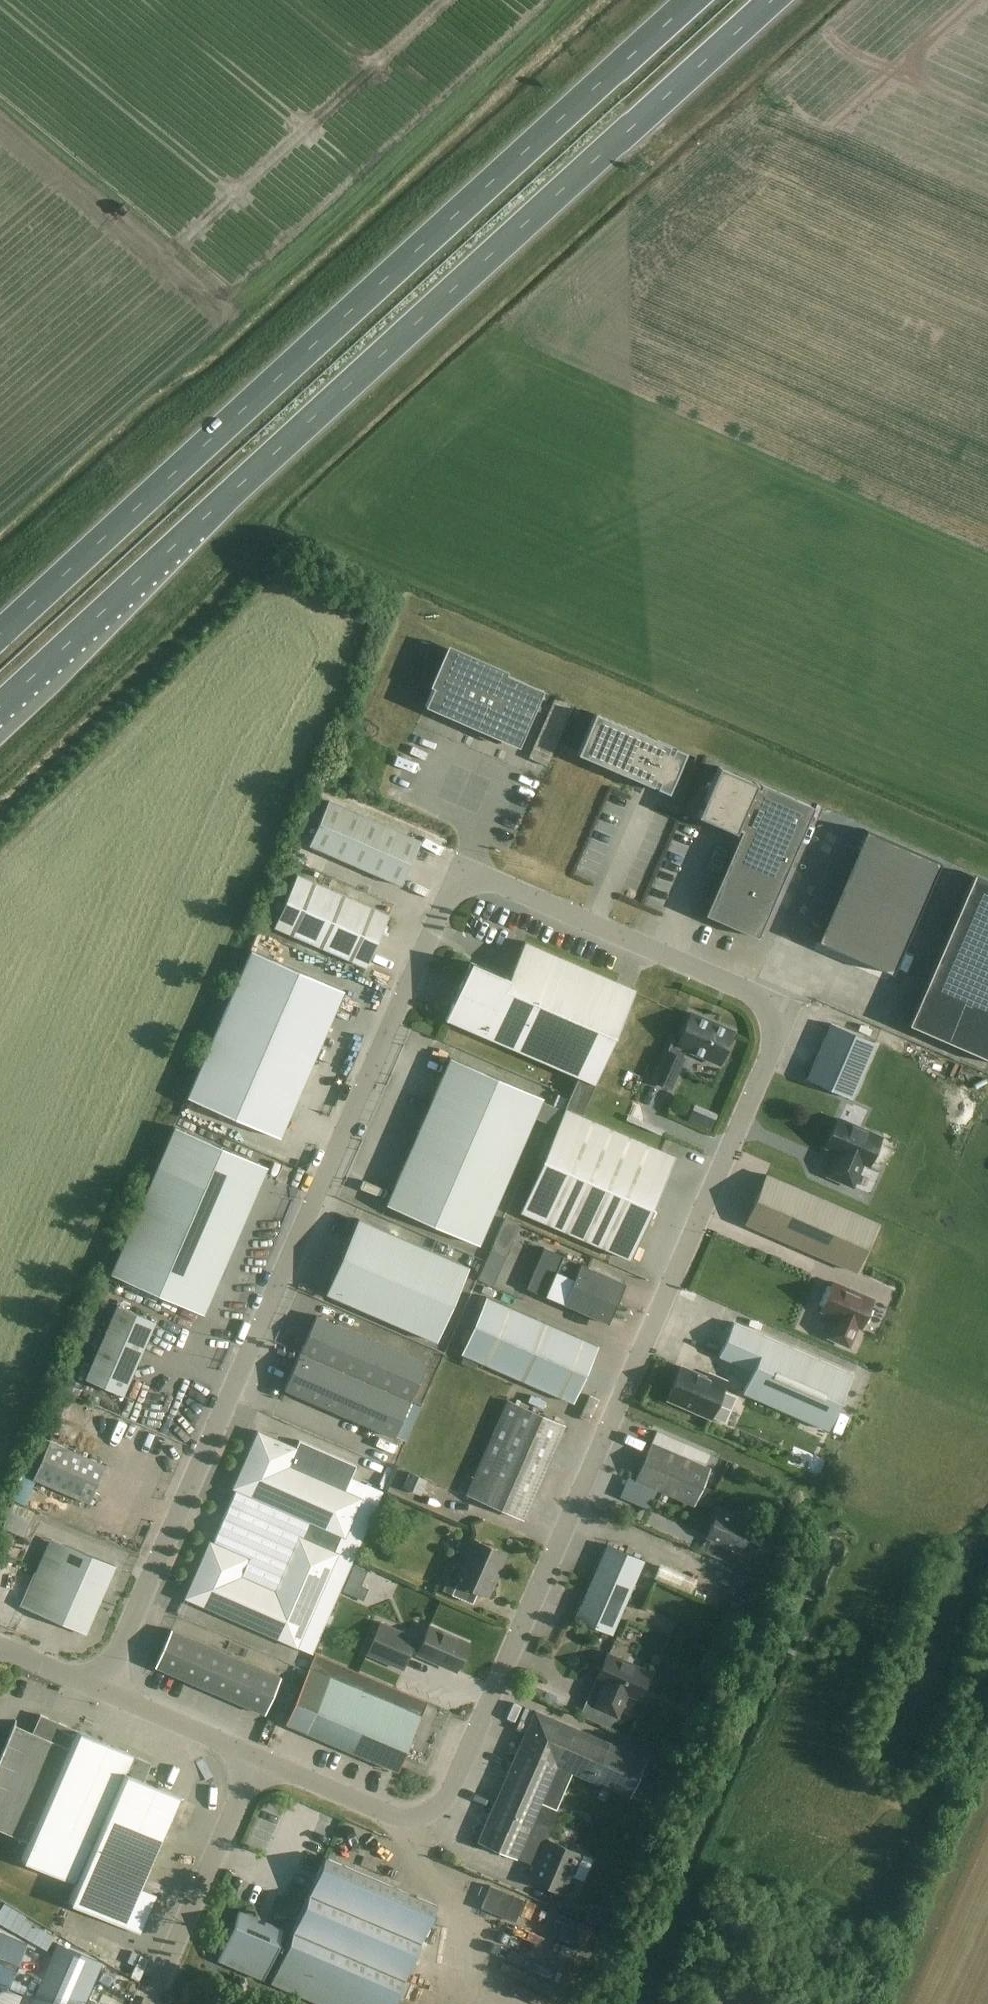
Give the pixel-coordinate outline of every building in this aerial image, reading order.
[(543,691),(449,650),(424,707),(518,748),(543,691)] [(575,706),(558,699),(531,760),(548,767),(575,706)] [(577,755),(668,794),(686,753),(595,714),(577,755)] [(738,830),(742,832),(705,915),(758,938),(815,809),(762,786),(760,789),(756,788),(758,784),(719,767),(698,817),(736,834),(738,830)] [(420,841),(327,801),(308,846),(400,886),(420,841)] [(866,831),(818,942),(892,974),(940,863),(866,831)] [(388,916),(296,876),(273,928),(365,968),(388,916)] [(987,1060),(987,884),(973,877),(909,1025),(987,1060)] [(541,1101),(542,1099),(449,1058),(386,1205),(477,1245),(534,1117),(556,1127),(518,1211),(629,1260),(674,1157),(581,1115),(635,990),(523,942),(507,978),(470,963),(445,1021),(447,1021),(447,1020),(578,1077),(563,1111),(541,1101)] [(343,991),(251,951),(187,1099),(279,1139),(343,991)] [(733,1032),(690,1013),(678,1041),(672,1038),(667,1051),(666,1051),(653,1081),(669,1088),(682,1058),(686,1049),(719,1064),(733,1032)] [(876,1043),(831,1024),(807,1080),(852,1099),(876,1043)] [(881,1138),(838,1119),(826,1147),(838,1152),(828,1176),(853,1187),(863,1163),(869,1166),(881,1138)] [(266,1169),(173,1129),(110,1276),(202,1315),(266,1169)] [(877,1224),(766,1176),(745,1224),(856,1272),(877,1224)] [(505,1219),(491,1251),(506,1258),(520,1225),(505,1219)] [(467,1268),(357,1220),(325,1294),(435,1342),(467,1268)] [(625,1284),(544,1249),(526,1289),(607,1325),(625,1284)] [(873,1301),(833,1283),(821,1311),(837,1318),(828,1338),(849,1347),(857,1327),(861,1329),(873,1301)] [(598,1347),(486,1298),(461,1355),(573,1404),(598,1347)] [(870,1320),(881,1323),(885,1304),(874,1302),(870,1320)] [(154,1323),(116,1307),(84,1380),(122,1397),(154,1323)] [(300,1354),(410,1402),(426,1365),(316,1317),(300,1354)] [(853,1376),(734,1324),(719,1357),(753,1372),(743,1394),(829,1431),(853,1376)] [(394,1439),(410,1402),(300,1354),(284,1391),(394,1439)] [(707,1379),(681,1368),(668,1400),(711,1419),(727,1383),(709,1375),(707,1379)] [(564,1427),(508,1402),(467,1496),(523,1520),(564,1427)] [(657,1431),(653,1443),(636,1482),(695,1507),(711,1468),(705,1466),(710,1454),(657,1431)] [(296,1449),(257,1432),(232,1489),(308,1523),(301,1539),(298,1537),(274,1592),(240,1577),(248,1559),(209,1542),(184,1599),(296,1648),(337,1554),(334,1553),(341,1537),(344,1538),(361,1500),(288,1468),(296,1449)] [(48,1444),(36,1439),(21,1474),(32,1479),(32,1480),(89,1505),(105,1468),(48,1443),(48,1444)] [(429,1481),(410,1473),(404,1488),(422,1496),(429,1481)] [(14,1510),(7,1530),(30,1538),(37,1518),(14,1510)] [(734,1519),(718,1512),(707,1538),(729,1547),(723,1562),(744,1571),(756,1545),(745,1541),(753,1523),(735,1515),(734,1519)] [(114,1567),(51,1540),(21,1608),(84,1635),(114,1567)] [(507,1556),(471,1540),(453,1581),(448,1579),(443,1592),(472,1605),(477,1593),(488,1598),(507,1556)] [(644,1562),(607,1546),(575,1620),(612,1636),(644,1562)] [(354,1565),(349,1577),(362,1583),(367,1571),(354,1565)] [(417,1640),(380,1624),(367,1655),(403,1671),(412,1652),(417,1655),(456,1672),(468,1645),(429,1628),(422,1643),(417,1641),(417,1640)] [(281,1679),(170,1631),(154,1668),(265,1716),(281,1679)] [(650,1674),(608,1656),(596,1682),(604,1685),(594,1708),(617,1718),(627,1695),(639,1700),(650,1674)] [(288,1726),(398,1773),(428,1703),(318,1657),(288,1726)] [(478,1843),(517,1860),(517,1858),(536,1866),(530,1880),(568,1897),(575,1880),(572,1878),(581,1856),(547,1842),(560,1812),(557,1810),(572,1774),(628,1798),(644,1760),(535,1712),(478,1843)] [(68,1903),(63,1901),(62,1902),(140,1935),(140,1934),(139,1933),(154,1898),(140,1892),(180,1799),(144,1784),(152,1764),(40,1717),(40,1718),(41,1718),(34,1735),(15,1727),(16,1724),(15,1723),(0,1757),(0,1832),(20,1840),(18,1844),(20,1844),(21,1841),(28,1844),(21,1861),(16,1859),(16,1860),(75,1886),(68,1903)] [(325,1859),(288,1944),(281,1941),(285,1932),(239,1911),(218,1961),(264,1981),(277,1950),(284,1953),(271,1984),(317,2003),(394,2003),(436,1907),(325,1859)] [(8,1990),(27,1944),(0,1932),(0,1986),(8,1990)] [(32,2003),(84,2003),(90,1990),(46,1971),(32,2003)] [(563,1976),(558,1990),(572,1995),(577,1982),(563,1976)] [(476,1981),(465,2002),(469,2003),(523,2003),(476,1981)]
